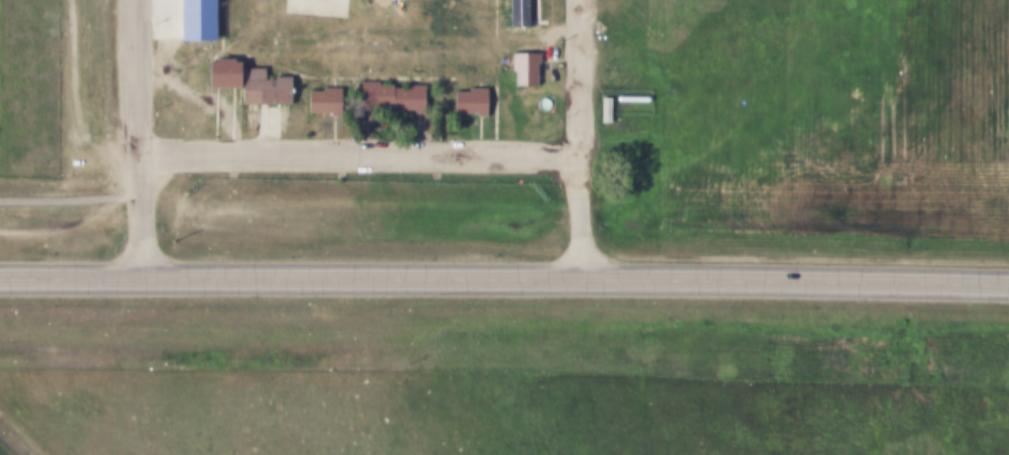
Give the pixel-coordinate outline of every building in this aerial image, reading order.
[(208,40),(208,0),(174,0),(174,40),(208,40)] [(504,26),(504,0),(522,0),(523,26),(504,26)] [(533,50),(533,61),(531,60),(531,85),(509,85),(509,68),(507,68),(506,50),(533,50)] [(233,84),(202,84),(202,58),(208,58),(208,54),(226,54),(226,57),(233,57),(233,84)] [(284,101),(236,101),(236,66),(258,66),(258,76),(268,76),(268,74),(284,74),(284,101)] [(417,109),(383,109),(383,100),(362,100),(362,110),(354,110),(354,79),(372,79),(372,82),(385,82),(385,85),(396,85),(396,83),(417,83),(417,109)] [(336,116),(336,84),(316,84),(316,87),(302,87),(302,112),(324,112),(324,116),(336,116)] [(463,85),(463,88),(449,88),(449,112),(472,112),(472,116),(481,116),(481,85),(463,85)] [(595,95),(596,123),(605,123),(605,95),(595,95)] [(615,125),(615,100),(603,100),(603,125),(615,125)]
